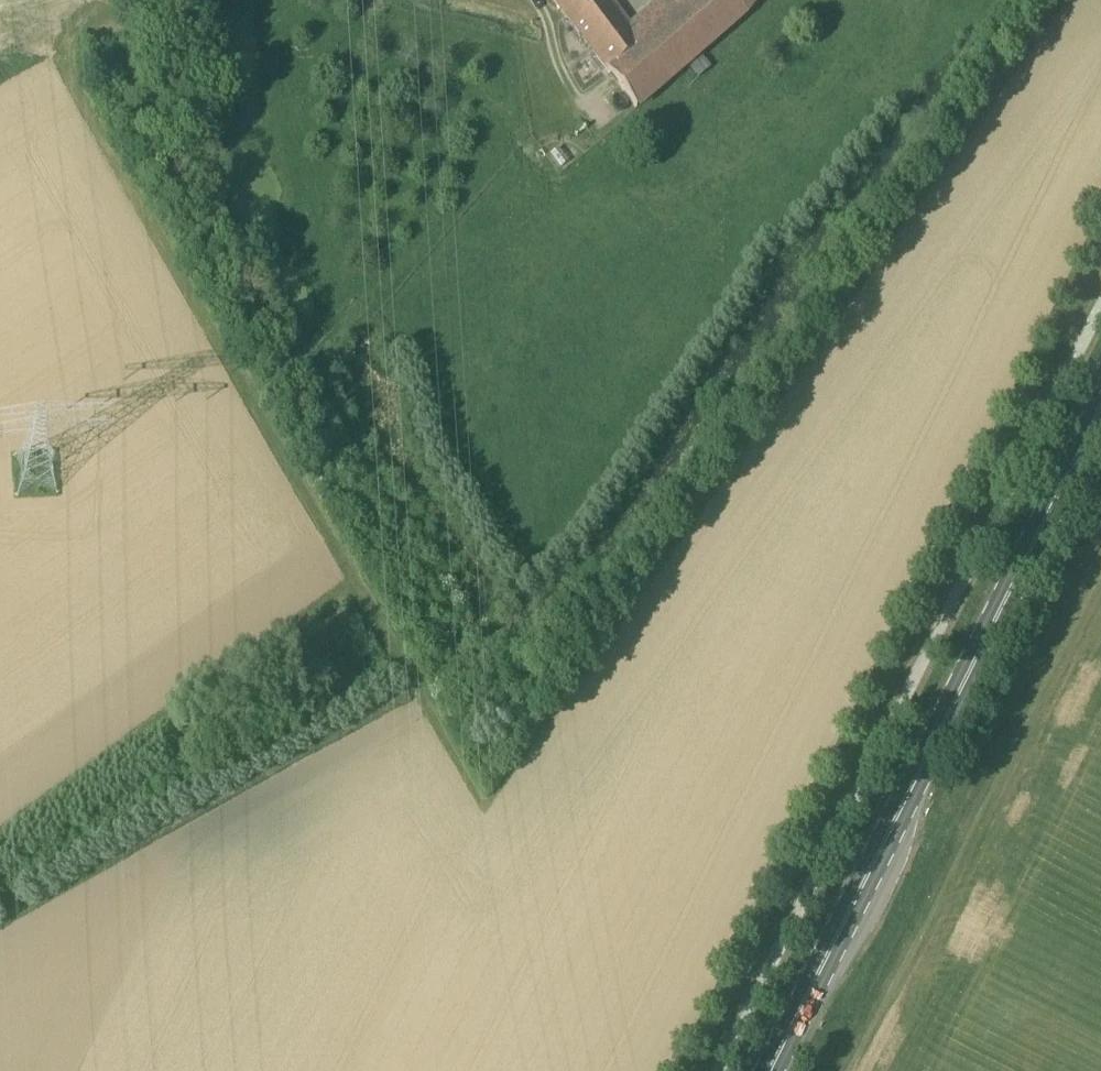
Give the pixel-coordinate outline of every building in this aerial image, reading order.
[(743,16),(755,0),(690,0),(643,40),(612,0),(554,0),(639,107),(743,16)]
